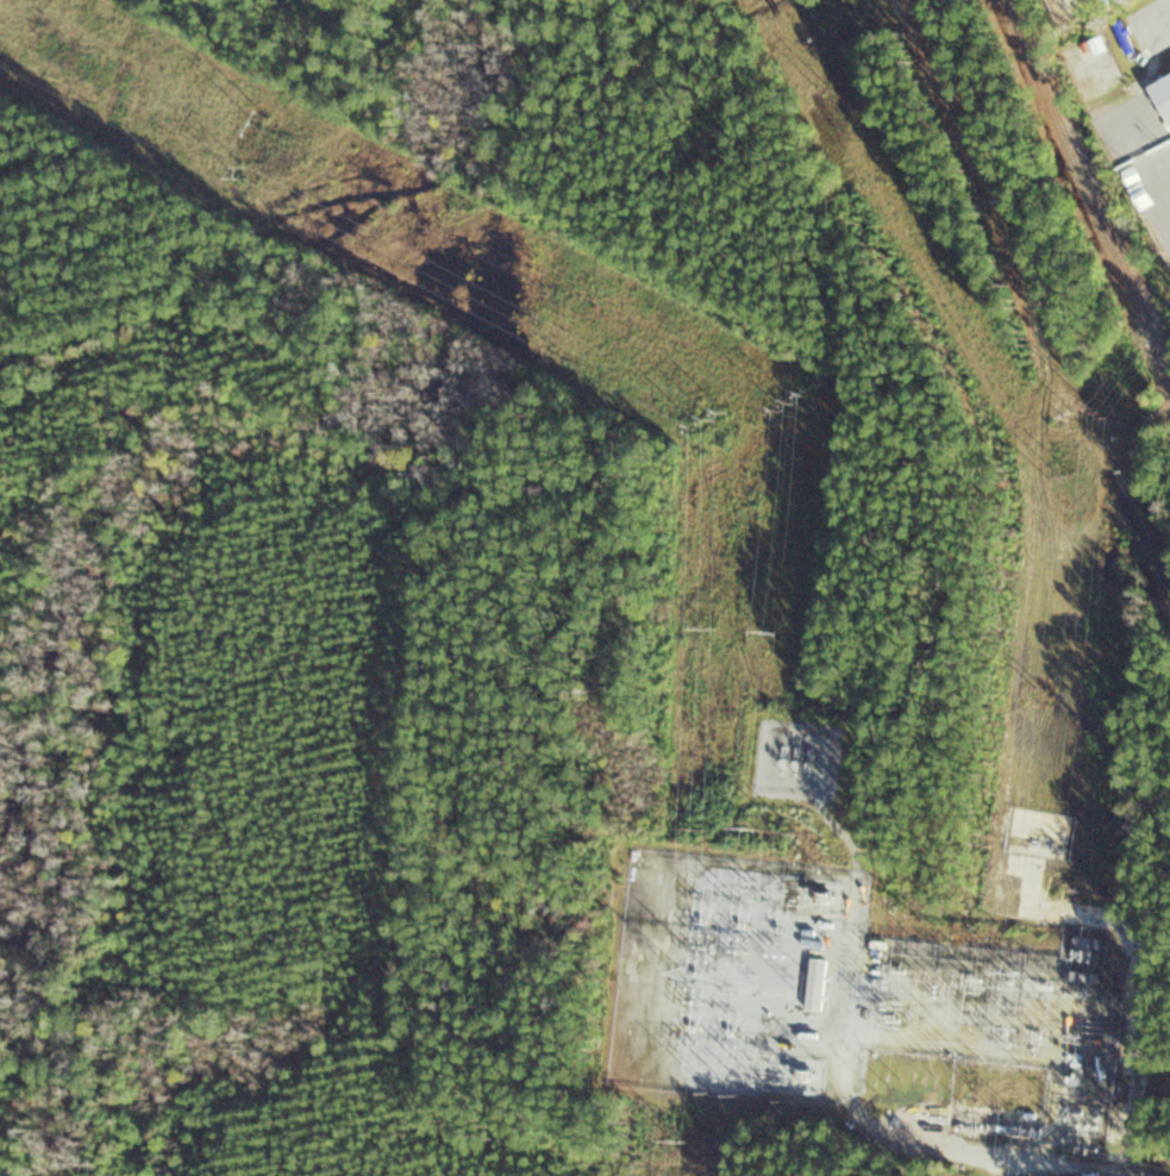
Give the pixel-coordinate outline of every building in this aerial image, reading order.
[(1168,1),(1167,0),(1145,0),(1150,10),(1168,1)] [(1169,127),(1169,74),(1146,87),(1169,128),(1169,127)] [(806,1011),(825,1012),(827,960),(808,959),(806,1011)]
